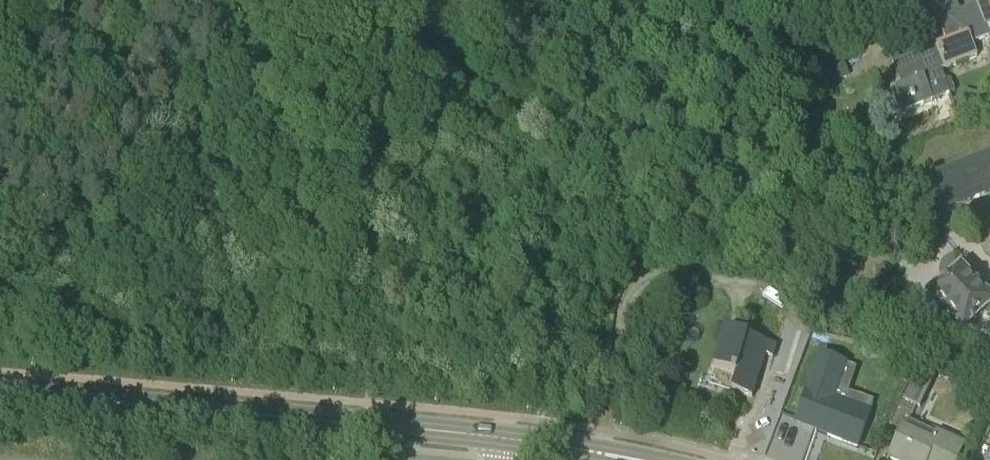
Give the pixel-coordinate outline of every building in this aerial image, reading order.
[(978,4),(960,11),(956,0),(931,0),(947,43),(934,48),(943,70),(978,57),(973,43),(989,37),(989,33),(978,4)] [(989,33),(989,0),(987,0),(988,0),(978,4),(989,33)] [(943,70),(934,48),(916,55),(912,44),(887,44),(903,87),(892,92),(900,113),(934,101),(951,93),(942,70),(943,70)] [(845,63),(831,68),(836,81),(850,75),(845,63)] [(975,282),(962,269),(918,312),(951,346),(989,308),(989,305),(974,289),(972,288),(973,284),(974,283),(975,282)] [(775,358),(779,346),(727,331),(715,370),(738,376),(733,391),(753,397),(765,355),(775,358)] [(858,447),(870,411),(836,399),(848,364),(822,355),(799,420),(818,427),(816,432),(858,447)] [(921,365),(904,400),(920,407),(937,372),(921,365)] [(909,421),(916,406),(903,400),(893,427),(905,431),(893,459),(894,459),(957,459),(964,443),(936,432),(936,434),(909,421)]
